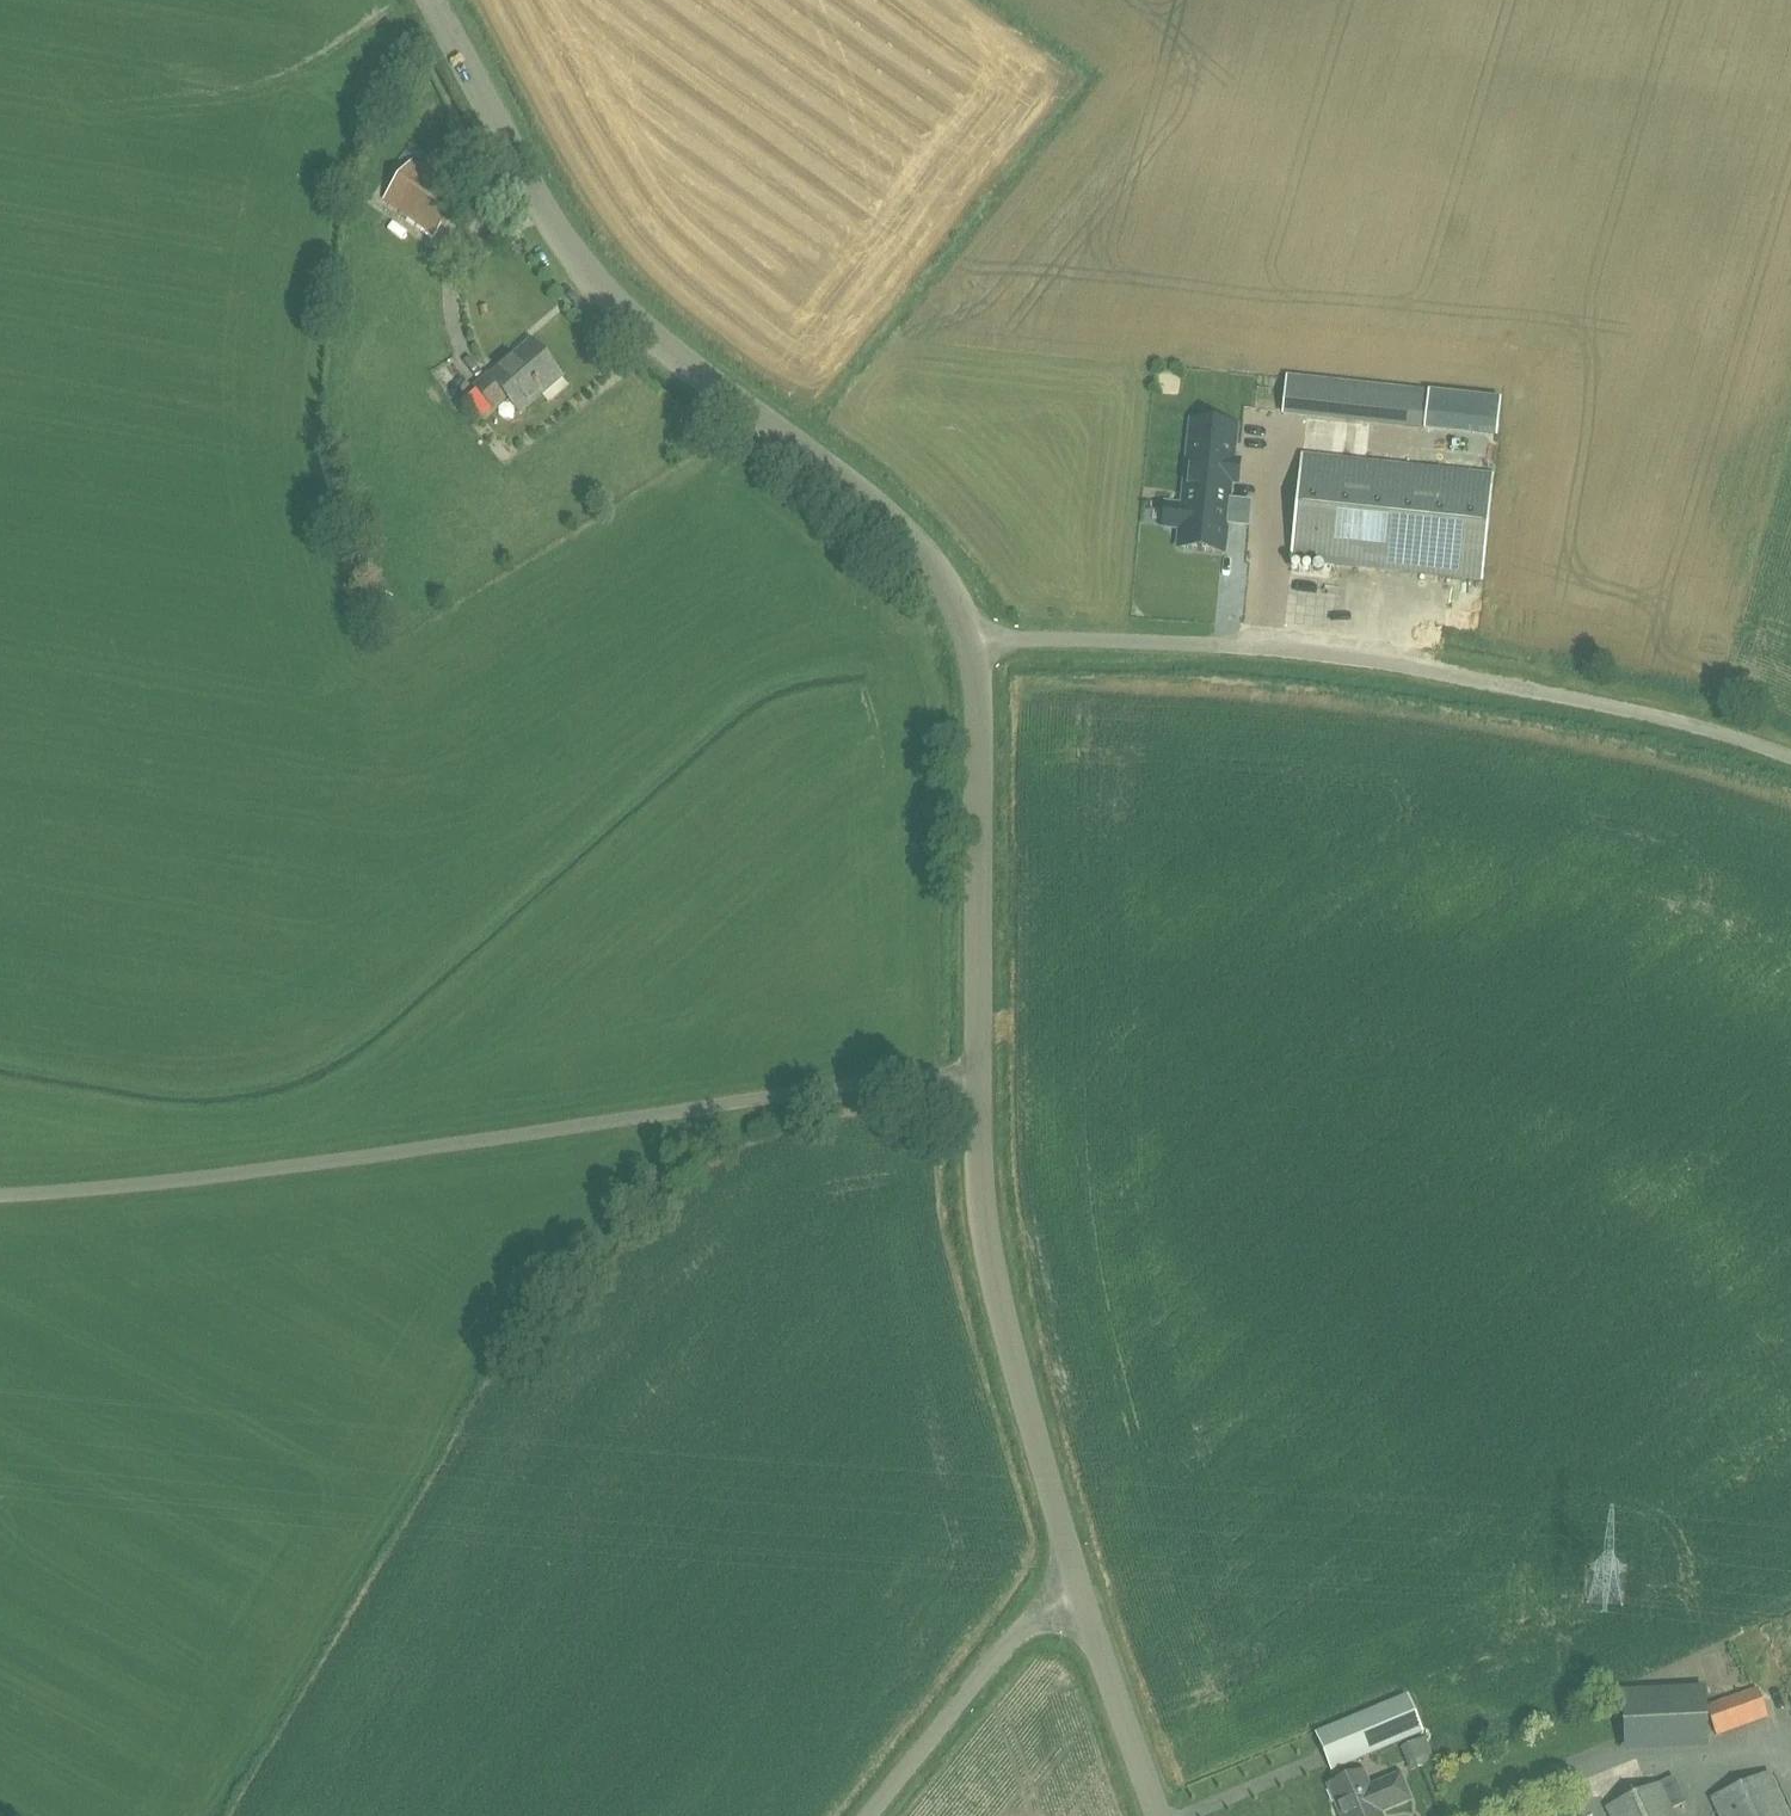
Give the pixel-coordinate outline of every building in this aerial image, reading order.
[(434,236),(462,197),(412,161),(384,199),(434,236)] [(406,224),(399,233),(416,246),(423,237),(406,224)] [(519,411),(561,375),(532,342),(491,377),(489,375),(476,387),(495,409),(507,398),(519,411)] [(1430,390),(1287,375),(1283,411),(1426,426),(1430,390)] [(1184,505),(1167,503),(1164,526),(1181,528),(1179,548),(1199,550),(1199,551),(1203,552),(1203,551),(1223,553),(1234,443),(1214,441),(1214,439),(1211,439),(1211,441),(1190,439),(1184,505)] [(1481,579),(1492,475),(1302,455),(1291,559),(1481,579)] [(1621,1691),(1624,1754),(1708,1749),(1702,1686),(1621,1691)] [(1757,1687),(1706,1705),(1707,1707),(1717,1735),(1768,1717),(1757,1687)] [(1318,1734),(1333,1769),(1420,1731),(1406,1697),(1318,1734)] [(1769,1770),(1710,1798),(1718,1815),(1790,1815),(1769,1770)] [(1330,1786),(1343,1815),(1382,1815),(1378,1808),(1384,1805),(1386,1809),(1410,1798),(1400,1774),(1369,1787),(1363,1772),(1330,1786)] [(1610,1815),(1674,1815),(1671,1809),(1685,1803),(1673,1777),(1606,1808),(1610,1815)]
